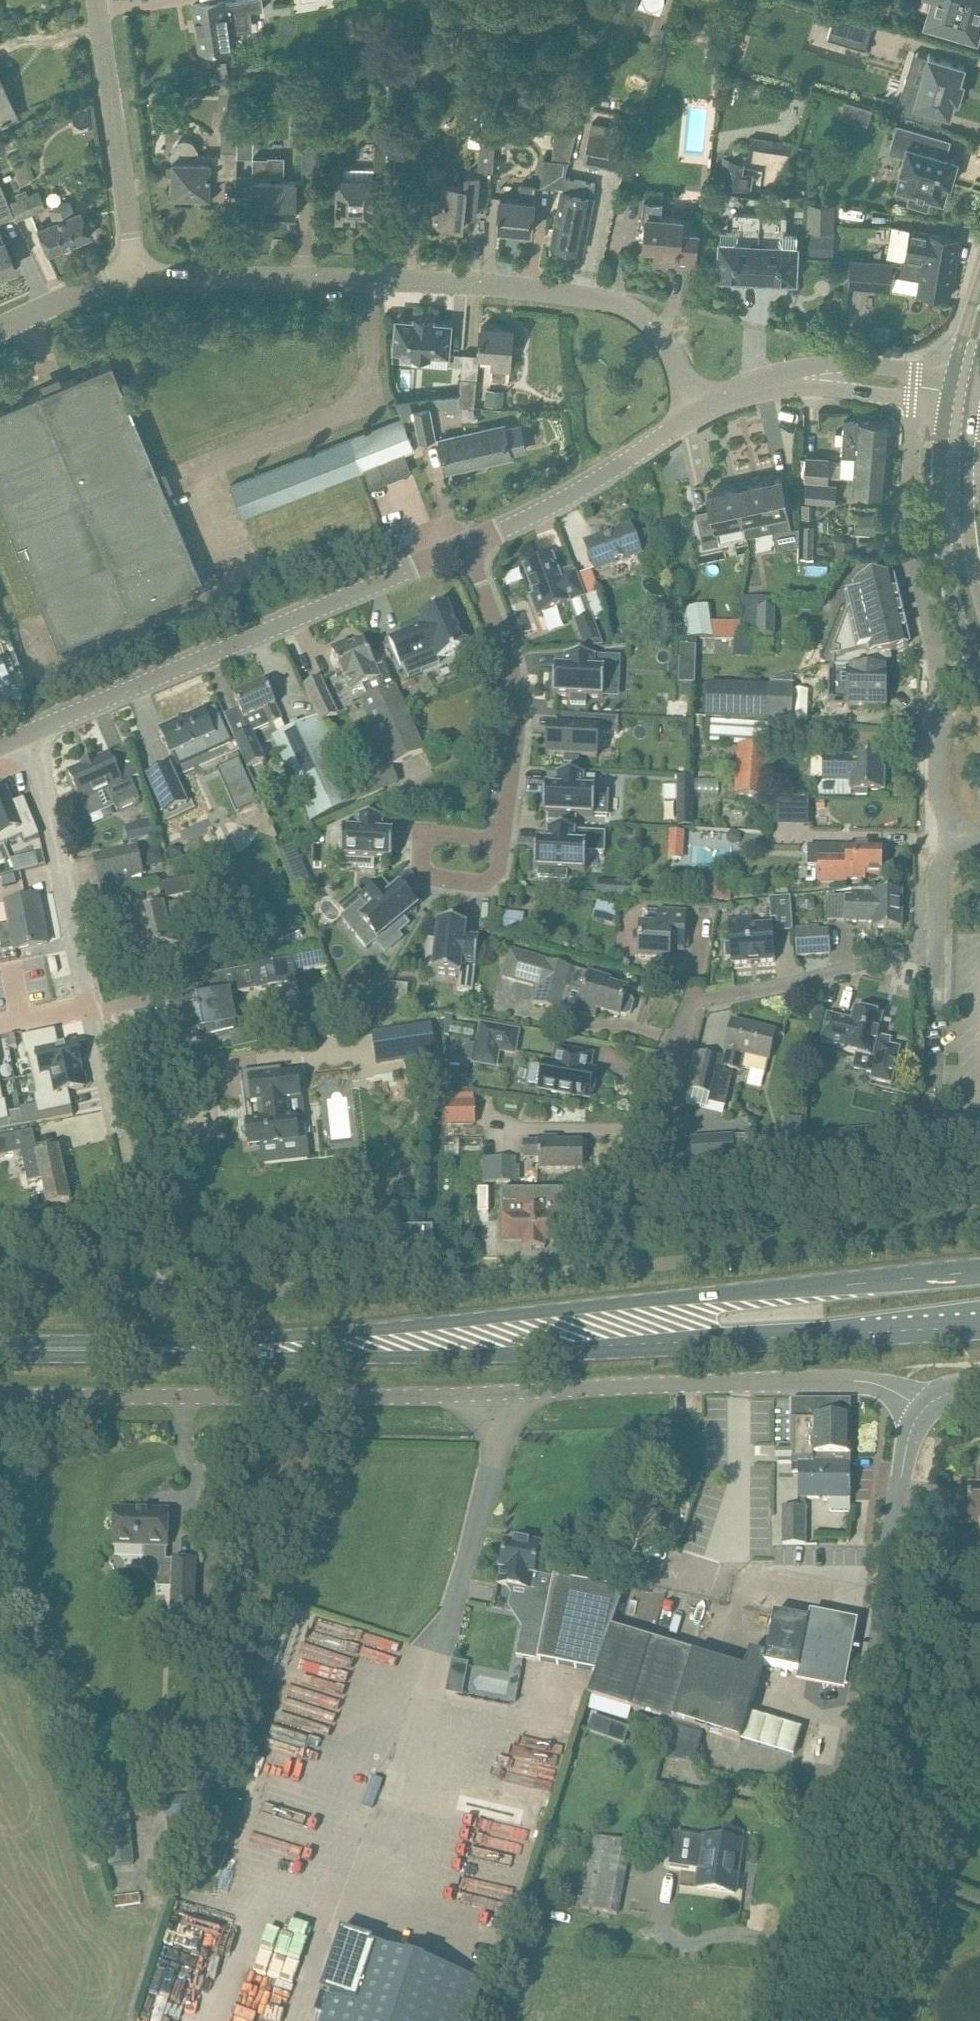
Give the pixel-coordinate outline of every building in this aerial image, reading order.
[(194,3),(201,51),(221,48),(231,47),(228,28),(250,25),(248,8),(263,6),(262,0),(216,0),(214,0),(194,3)] [(616,5),(629,9),(631,0),(617,0),(616,5)] [(931,21),(930,23),(932,23),(934,27),(941,29),(944,27),(977,36),(978,31),(979,30),(979,0),(937,0),(931,21)] [(834,14),(828,36),(851,44),(866,48),(873,25),(834,14)] [(665,42),(668,32),(660,30),(658,40),(665,42)] [(930,56),(921,85),(911,82),(905,105),(904,105),(902,113),(922,120),(926,106),(948,113),(950,114),(950,112),(954,98),(959,99),(959,97),(963,83),(964,81),(962,81),(960,80),(964,66),(964,64),(963,64),(932,55),(930,54),(929,56),(930,56)] [(16,115),(5,91),(2,92),(0,87),(0,122),(16,115)] [(845,100),(841,115),(867,122),(871,107),(845,100)] [(317,172),(319,109),(305,109),(303,171),(317,172)] [(173,149),(174,158),(173,192),(170,192),(170,193),(188,194),(188,189),(209,189),(209,194),(210,194),(210,176),(215,176),(216,169),(221,169),(221,176),(237,177),(237,157),(238,150),(237,150),(238,118),(222,118),(221,155),(215,154),(198,154),(196,146),(194,142),(190,140),(185,139),(179,140),(174,143),(173,149)] [(492,169),(496,120),(483,119),(478,168),(492,169)] [(593,120),(584,161),(626,169),(632,140),(603,134),(605,123),(593,120)] [(896,188),(912,193),(909,201),(927,207),(930,198),(943,202),(948,186),(950,186),(958,159),(929,151),(934,134),(897,123),(891,141),(907,145),(899,170),(901,171),(896,188)] [(577,128),(555,127),(552,158),(543,158),(540,184),(556,186),(556,185),(561,186),(564,176),(565,177),(577,128)] [(773,139),(751,135),(749,146),(749,148),(770,151),(771,151),(773,139)] [(340,166),(339,215),(375,216),(375,179),(390,179),(391,143),(375,143),(375,167),(340,166)] [(639,149),(632,148),(627,167),(626,170),(625,175),(632,177),(639,149)] [(253,153),(252,175),(268,175),(268,179),(257,178),(256,213),(296,214),(297,179),(283,179),(283,176),(285,176),(285,153),(269,152),(269,154),(253,153)] [(746,160),(724,156),(720,178),(726,180),(725,185),(733,187),(732,190),(751,193),(755,172),(744,171),(746,160)] [(475,213),(477,193),(479,173),(468,172),(467,184),(447,183),(448,167),(429,167),(427,209),(441,210),(440,222),(463,224),(464,212),(475,213)] [(555,225),(551,245),(582,251),(596,182),(565,177),(564,176),(561,186),(560,189),(563,190),(555,225)] [(13,215),(1,181),(0,182),(0,220),(13,215)] [(532,231),(534,211),(536,184),(523,183),(521,198),(501,197),(500,208),(498,228),(532,231)] [(45,207),(38,189),(27,193),(25,188),(15,193),(17,198),(9,201),(17,219),(45,207)] [(718,193),(708,192),(706,205),(716,206),(718,193)] [(49,208),(53,220),(36,228),(47,253),(91,234),(80,209),(75,211),(70,198),(49,208)] [(695,262),(697,242),(698,230),(692,230),(693,218),(683,217),(660,215),(662,200),(644,199),(643,214),(647,214),(644,245),(656,246),(656,251),(663,252),(662,259),(695,262)] [(835,202),(809,201),(808,229),(822,229),(834,230),(835,202)] [(736,281),(757,282),(760,214),(734,213),(733,229),(721,228),(721,238),(719,237),(717,277),(736,278),(736,281)] [(760,214),(757,282),(779,282),(779,280),(799,281),(800,241),(798,241),(798,231),(787,231),(788,215),(760,214)] [(923,258),(923,256),(956,262),(960,237),(940,234),(915,229),(910,228),(905,254),(910,255),(923,258)] [(808,229),(807,256),(821,256),(822,233),(822,229),(808,229)] [(14,266),(7,248),(0,231),(0,272),(14,266)] [(950,296),(956,262),(923,256),(923,258),(922,262),(902,258),(901,261),(851,256),(849,282),(892,285),(893,271),(920,276),(918,291),(950,296)] [(412,354),(430,356),(431,352),(449,354),(451,323),(433,321),(433,317),(415,316),(415,320),(396,318),(394,349),(412,350),(412,354)] [(509,369),(511,348),(513,328),(481,325),(479,354),(493,355),(493,367),(509,369)] [(56,644),(202,583),(110,362),(0,408),(0,510),(56,644)] [(459,394),(458,405),(464,405),(474,406),(477,378),(461,377),(459,394)] [(487,389),(486,405),(502,406),(504,390),(487,389)] [(396,400),(403,417),(403,418),(411,417),(411,413),(408,399),(396,400)] [(434,438),(429,408),(415,411),(421,441),(434,438)] [(352,437),(364,469),(368,478),(383,473),(380,463),(415,450),(402,418),(352,437)] [(842,455),(855,456),(856,453),(888,455),(891,421),(845,418),(842,455)] [(512,456),(511,454),(511,452),(526,448),(521,423),(505,426),(505,424),(440,438),(447,470),(512,456)] [(230,484),(235,497),(243,516),(364,469),(352,437),(230,484)] [(856,453),(855,456),(853,490),(885,493),(888,455),(856,453)] [(828,480),(828,478),(830,458),(806,456),(804,478),(828,480)] [(763,480),(736,486),(743,520),(746,535),(761,532),(758,517),(769,514),(773,532),(792,528),(788,511),(788,510),(781,477),(775,478),(775,479),(764,481),(763,480)] [(806,482),(805,501),(835,503),(836,484),(806,482)] [(716,526),(743,520),(736,486),(708,492),(711,508),(696,511),(703,546),(720,542),(716,526)] [(803,502),(803,516),(813,516),(813,502),(803,502)] [(878,535),(880,515),(858,513),(856,533),(878,535)] [(814,524),(805,524),(804,556),(813,556),(814,524)] [(641,554),(638,548),(631,529),(586,546),(596,571),(641,554)] [(879,539),(867,539),(868,552),(880,551),(879,539)] [(850,559),(851,541),(838,540),(837,558),(850,559)] [(532,598),(539,617),(570,605),(569,604),(584,598),(576,575),(560,580),(552,559),(545,561),(541,559),(533,561),(533,566),(525,569),(535,597),(532,598)] [(834,669),(887,670),(887,662),(892,660),(891,654),(909,645),(893,578),(872,577),(854,587),(856,593),(846,595),(850,610),(833,650),(840,652),(839,656),(833,656),(834,659),(834,669)] [(425,630),(391,644),(401,666),(403,665),(408,677),(439,663),(438,660),(466,648),(447,605),(419,617),(425,630)] [(687,609),(691,639),(740,639),(741,624),(711,623),(708,606),(687,609)] [(774,637),(774,611),(759,610),(759,637),(774,637)] [(586,649),(601,643),(591,617),(581,621),(584,630),(580,631),(586,649)] [(756,654),(756,639),(737,639),(738,655),(756,654)] [(363,642),(334,655),(350,692),(364,686),(369,698),(361,701),(390,764),(392,767),(424,753),(384,662),(374,666),(363,642)] [(479,642),(470,645),(476,662),(485,659),(479,642)] [(696,647),(681,647),(680,663),(695,663),(696,647)] [(555,669),(555,676),(554,695),(571,696),(571,704),(586,705),(586,697),(604,698),(604,684),(619,684),(621,658),(567,656),(566,669),(555,669)] [(886,707),(887,670),(834,669),(828,669),(828,706),(849,706),(886,707)] [(771,682),(770,689),(707,687),(706,720),(792,723),(792,676),(771,682)] [(413,678),(401,685),(405,691),(416,684),(413,678)] [(320,680),(304,687),(316,716),(320,725),(322,724),(336,717),(320,680)] [(240,709),(224,716),(229,726),(248,769),(263,762),(254,741),(255,741),(252,734),(281,721),(275,707),(276,706),(274,702),(266,684),(235,698),(240,709)] [(204,711),(160,731),(172,757),(175,755),(206,741),(212,754),(233,745),(219,715),(208,720),(204,711)] [(316,716),(272,737),(312,823),(354,804),(346,784),(320,725),(316,716)] [(549,736),(547,755),(565,756),(565,764),(579,765),(579,757),(597,758),(599,733),(619,734),(619,719),(561,716),(560,729),(557,729),(557,736),(549,736)] [(765,799),(769,749),(739,747),(735,797),(765,799)] [(109,754),(68,772),(78,794),(82,803),(108,791),(115,806),(117,811),(141,801),(132,780),(139,777),(127,749),(111,757),(109,754)] [(259,803),(241,759),(242,759),(239,753),(229,757),(231,763),(221,768),(240,812),(259,803)] [(818,790),(819,795),(868,796),(868,792),(884,792),(884,776),(882,776),(883,758),(823,757),(822,782),(823,782),(818,790)] [(346,784),(354,804),(400,784),(392,767),(390,764),(349,782),(346,784)] [(165,815),(188,805),(171,766),(148,776),(165,815)] [(546,788),(544,815),(548,815),(547,822),(576,824),(576,816),(594,817),(594,816),(608,817),(609,791),(595,790),(595,777),(584,777),(584,776),(557,775),(557,788),(554,788),(546,788)] [(695,805),(694,777),(677,778),(677,806),(695,805)] [(0,793),(0,834),(4,844),(23,837),(25,843),(40,837),(24,799),(12,804),(6,790),(0,793)] [(778,797),(777,826),(812,827),(813,797),(778,797)] [(360,859),(359,867),(374,868),(374,860),(392,861),(394,834),(383,834),(383,820),(354,819),(329,830),(328,857),(360,859)] [(152,820),(135,824),(138,838),(155,835),(152,820)] [(537,843),(536,849),(535,869),(539,869),(538,877),(567,879),(567,871),(585,872),(586,854),(605,855),(606,834),(575,832),(575,831),(548,829),(548,843),(537,843)] [(296,845),(281,851),(286,863),(300,857),(296,845)] [(808,847),(808,866),(819,866),(819,884),(848,884),(848,880),(866,880),(866,875),(882,876),(883,847),(863,847),(847,847),(847,859),(828,858),(828,847),(808,847)] [(137,848),(94,857),(100,884),(144,875),(137,848)] [(28,856),(31,867),(38,866),(35,854),(28,856)] [(4,886),(16,883),(14,875),(2,878),(4,886)] [(197,876),(196,877),(187,879),(187,878),(159,885),(163,901),(201,891),(197,876)] [(697,879),(697,900),(731,901),(732,888),(721,888),(722,880),(697,879)] [(632,898),(633,883),(617,882),(615,897),(632,898)] [(346,915),(341,919),(367,950),(377,941),(386,952),(403,937),(399,933),(408,926),(403,920),(417,908),(404,893),(398,899),(393,893),(391,895),(383,884),(366,898),(346,915)] [(775,886),(775,896),(787,896),(787,886),(775,886)] [(902,892),(882,892),(873,892),(873,898),(828,897),(827,923),(873,923),(873,929),(901,929),(902,892)] [(0,926),(0,940),(2,952),(14,949),(15,950),(48,944),(41,909),(39,897),(29,899),(5,902),(5,904),(9,924),(0,926)] [(793,932),(790,899),(769,900),(771,921),(777,920),(778,933),(793,932)] [(148,950),(168,945),(183,942),(178,922),(181,921),(177,904),(165,907),(164,905),(139,911),(148,950)] [(644,911),(643,927),(641,927),(639,959),(669,961),(670,950),(683,951),(686,914),(644,911)] [(523,934),(523,931),(525,915),(504,912),(502,931),(523,934)] [(731,958),(731,965),(775,962),(773,926),(753,927),(752,921),(728,922),(730,946),(726,946),(727,958),(731,958)] [(437,941),(429,940),(427,955),(435,956),(433,973),(460,976),(459,991),(473,993),(479,939),(466,938),(467,927),(439,923),(437,941)] [(489,924),(485,924),(484,931),(496,935),(497,925),(489,924)] [(796,928),(796,935),(798,957),(830,954),(828,932),(820,933),(820,926),(796,928)] [(510,949),(501,979),(538,989),(534,1004),(560,1012),(561,1008),(579,1013),(586,1015),(595,1018),(598,1010),(601,1011),(620,1016),(620,1015),(626,1017),(631,1014),(634,1004),(632,999),(625,997),(627,990),(609,984),(610,980),(591,974),(572,969),(547,962),(547,960),(510,949)] [(204,955),(191,958),(195,976),(207,973),(204,955)] [(277,961),(251,967),(256,989),(296,981),(292,958),(277,961)] [(213,997),(180,1004),(186,1033),(208,1029),(209,1037),(235,1032),(227,994),(213,997)] [(365,994),(343,1003),(353,1028),(363,1027),(376,1006),(365,994)] [(828,1016),(822,1042),(846,1048),(845,1052),(856,1055),(852,1071),(871,1075),(870,1081),(888,1085),(897,1048),(888,1046),(889,1041),(877,1038),(882,1016),(855,1010),(852,1022),(828,1016)] [(775,1032),(733,1022),(724,1058),(723,1060),(722,1066),(726,1067),(739,1070),(740,1067),(745,1068),(765,1073),(766,1073),(775,1032)] [(378,1063),(406,1059),(409,1080),(439,1076),(431,1023),(374,1032),(378,1063)] [(521,1031),(480,1023),(476,1045),(468,1043),(464,1062),(473,1063),(473,1065),(498,1069),(501,1053),(517,1056),(521,1031)] [(55,1030),(22,1038),(26,1057),(28,1057),(32,1071),(32,1075),(81,1066),(76,1044),(59,1047),(55,1030)] [(15,1039),(7,1041),(10,1053),(18,1051),(15,1039)] [(538,1089),(589,1098),(590,1093),(595,1092),(597,1080),(593,1077),(594,1072),(592,1072),(585,1071),(587,1056),(554,1050),(552,1062),(544,1060),(542,1067),(531,1065),(527,1084),(539,1086),(538,1089)] [(696,1053),(688,1089),(689,1089),(686,1103),(707,1107),(708,1103),(726,1107),(733,1074),(725,1072),(726,1067),(722,1066),(723,1060),(718,1058),(696,1053)] [(81,1066),(32,1075),(33,1076),(37,1096),(35,1096),(39,1116),(72,1109),(69,1092),(85,1088),(83,1077),(81,1066)] [(249,1146),(299,1141),(297,1116),(289,1117),(287,1099),(301,1097),(299,1073),(249,1078),(252,1103),(262,1101),(264,1120),(246,1122),(249,1146)] [(1,1123),(9,1121),(6,1102),(3,1102),(0,1084),(0,1123),(1,1123)] [(537,1103),(536,1114),(547,1115),(548,1104),(537,1103)] [(786,1118),(782,1145),(797,1148),(801,1120),(786,1118)] [(0,1139),(0,1158),(21,1153),(28,1183),(43,1180),(49,1207),(70,1203),(59,1150),(38,1154),(33,1131),(0,1139)] [(691,1138),(693,1159),(693,1160),(735,1157),(734,1135),(691,1138)] [(539,1169),(583,1169),(583,1143),(558,1143),(558,1138),(539,1138),(540,1143),(524,1143),(524,1158),(539,1158),(539,1169)] [(511,1158),(483,1158),(483,1183),(511,1182),(511,1158)] [(489,1190),(479,1190),(479,1213),(489,1214),(489,1190)] [(563,1243),(563,1209),(563,1192),(503,1192),(503,1210),(503,1243),(524,1243),(524,1249),(545,1249),(545,1243),(563,1243)] [(394,1249),(434,1249),(434,1227),(394,1227),(394,1249)] [(727,1398),(708,1398),(708,1415),(727,1415),(727,1398)] [(851,1512),(851,1500),(850,1401),(813,1401),(813,1402),(809,1402),(805,1403),(801,1405),(799,1408),(797,1411),(796,1415),(796,1418),(792,1418),(792,1446),(779,1446),(779,1464),(792,1464),(792,1472),(799,1472),(799,1507),(784,1507),(783,1545),(805,1545),(806,1499),(830,1500),(830,1512),(851,1512)] [(968,1525),(979,1525),(979,1471),(979,1488),(969,1487),(968,1525)] [(115,1542),(145,1543),(144,1567),(172,1568),(171,1611),(196,1611),(197,1562),(172,1561),(166,1561),(167,1543),(167,1532),(168,1512),(116,1510),(115,1542)] [(502,1569),(499,1585),(507,1586),(531,1591),(534,1574),(540,1543),(515,1538),(514,1543),(506,1542),(501,1569),(502,1569)] [(523,1624),(516,1657),(595,1673),(611,1630),(625,1591),(554,1578),(534,1574),(531,1591),(534,1591),(528,1625),(523,1624)] [(745,1671),(761,1676),(764,1665),(800,1672),(810,1621),(775,1614),(766,1660),(750,1655),(745,1671)] [(857,1623),(811,1614),(810,1621),(800,1672),(798,1683),(844,1692),(857,1623)] [(588,1696),(674,1722),(694,1656),(694,1654),(611,1630),(595,1673),(588,1696)] [(745,1671),(694,1656),(674,1722),(670,1734),(700,1743),(704,1731),(741,1742),(749,1715),(761,1676),(745,1671)] [(449,1677),(446,1693),(455,1695),(457,1683),(454,1678),(449,1677)] [(594,1715),(589,1727),(601,1731),(605,1719),(594,1715)] [(749,1715),(741,1742),(790,1757),(798,1729),(749,1715)] [(373,1777),(363,1805),(372,1809),(387,1770),(382,1768),(378,1779),(373,1777)] [(167,1802),(168,1820),(194,1819),(193,1801),(167,1802)] [(109,1867),(134,1865),(133,1851),(129,1812),(104,1814),(108,1853),(109,1867)] [(168,1820),(170,1855),(196,1853),(194,1819),(168,1820)] [(723,1841),(695,1837),(690,1870),(700,1872),(697,1888),(735,1894),(742,1844),(741,1844),(742,1834),(724,1831),(723,1841)] [(594,1836),(588,1869),(626,1876),(632,1843),(594,1836)] [(322,2020),(470,2020),(483,1982),(372,1945),(374,1941),(342,1930),(321,1992),(331,1996),(322,2020)] [(164,2020),(196,2020),(203,1981),(159,1974),(158,1980),(170,1982),(164,2020)]
